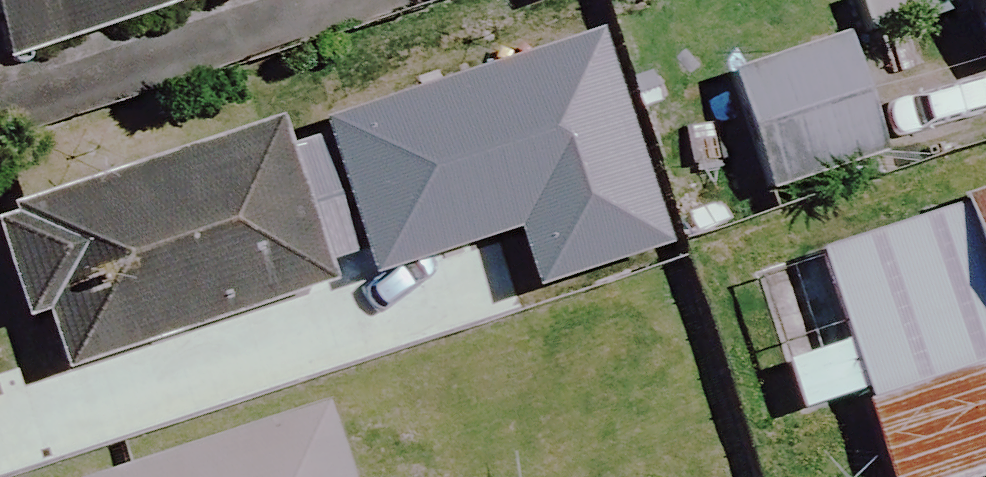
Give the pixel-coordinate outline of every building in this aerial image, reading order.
[(0,74),(212,0),(0,0),(0,74)] [(985,71),(985,0),(963,0),(985,71)] [(881,161),(843,42),(720,81),(757,200),(881,161)] [(258,137),(0,226),(0,265),(42,388),(312,294),(258,137)] [(592,293),(555,176),(432,214),(469,331),(592,293)] [(951,211),(744,281),(792,422),(852,402),(877,476),(985,476),(985,199),(951,211)] [(319,413),(124,476),(339,476),(319,413)]
